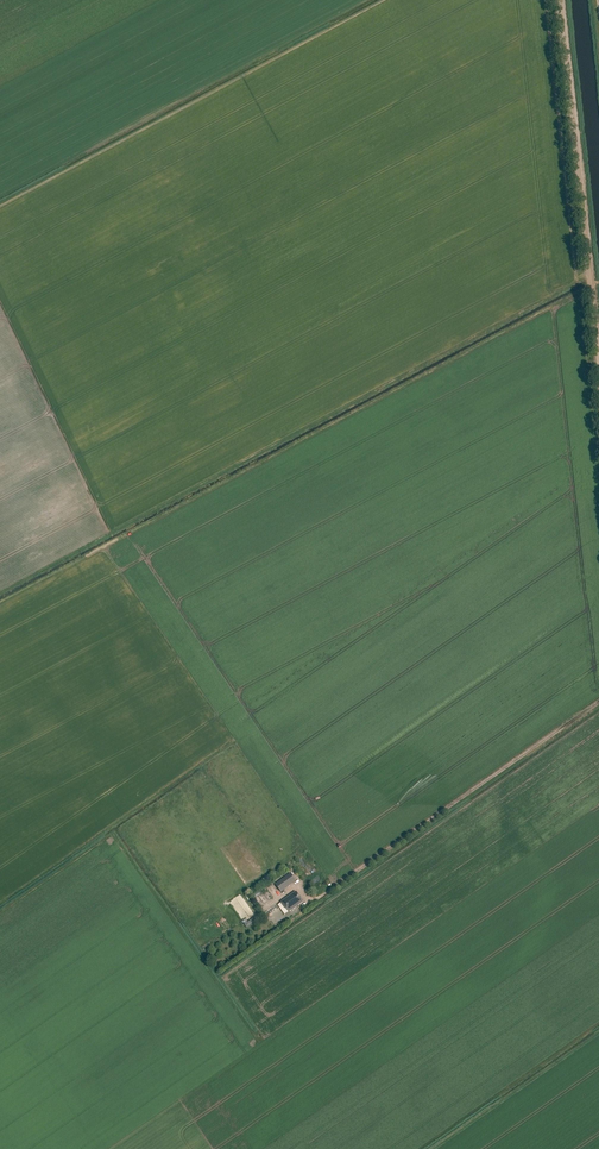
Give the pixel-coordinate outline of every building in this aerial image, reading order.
[(276,884),(281,891),(283,894),(285,892),(283,890),(296,881),(290,874),(276,884)] [(284,903),(285,904),(283,905),(288,912),(291,909),(292,910),(303,902),(296,893),(286,900),(286,901),(284,903)] [(255,912),(243,921),(248,928),(260,919),(255,912)]
